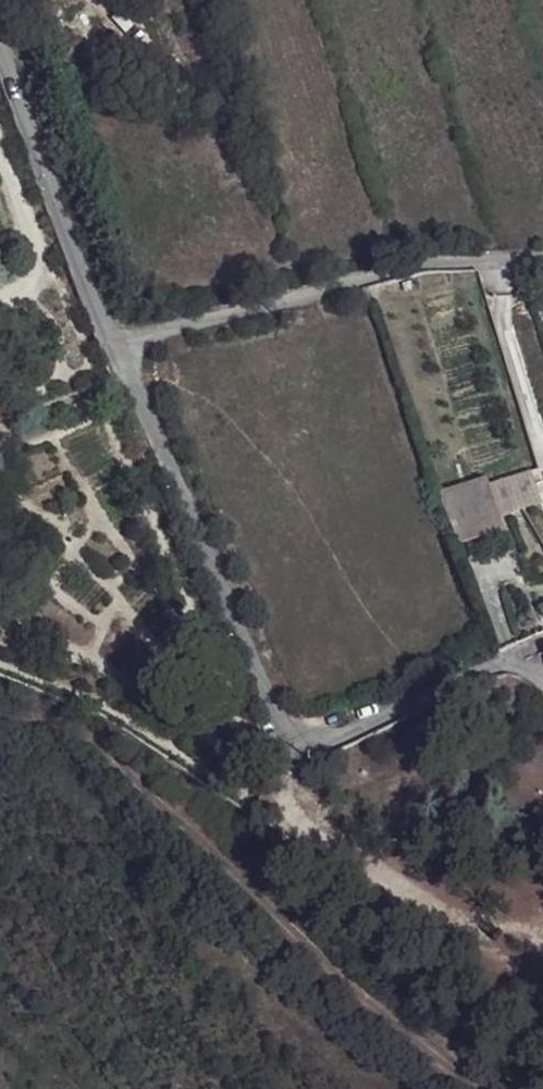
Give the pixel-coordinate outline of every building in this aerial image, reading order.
[(483,476),(434,492),(436,497),(453,545),(501,529),(493,504),(514,497),(534,491),(527,469),(507,476),(486,482),(485,483),(483,476)]
